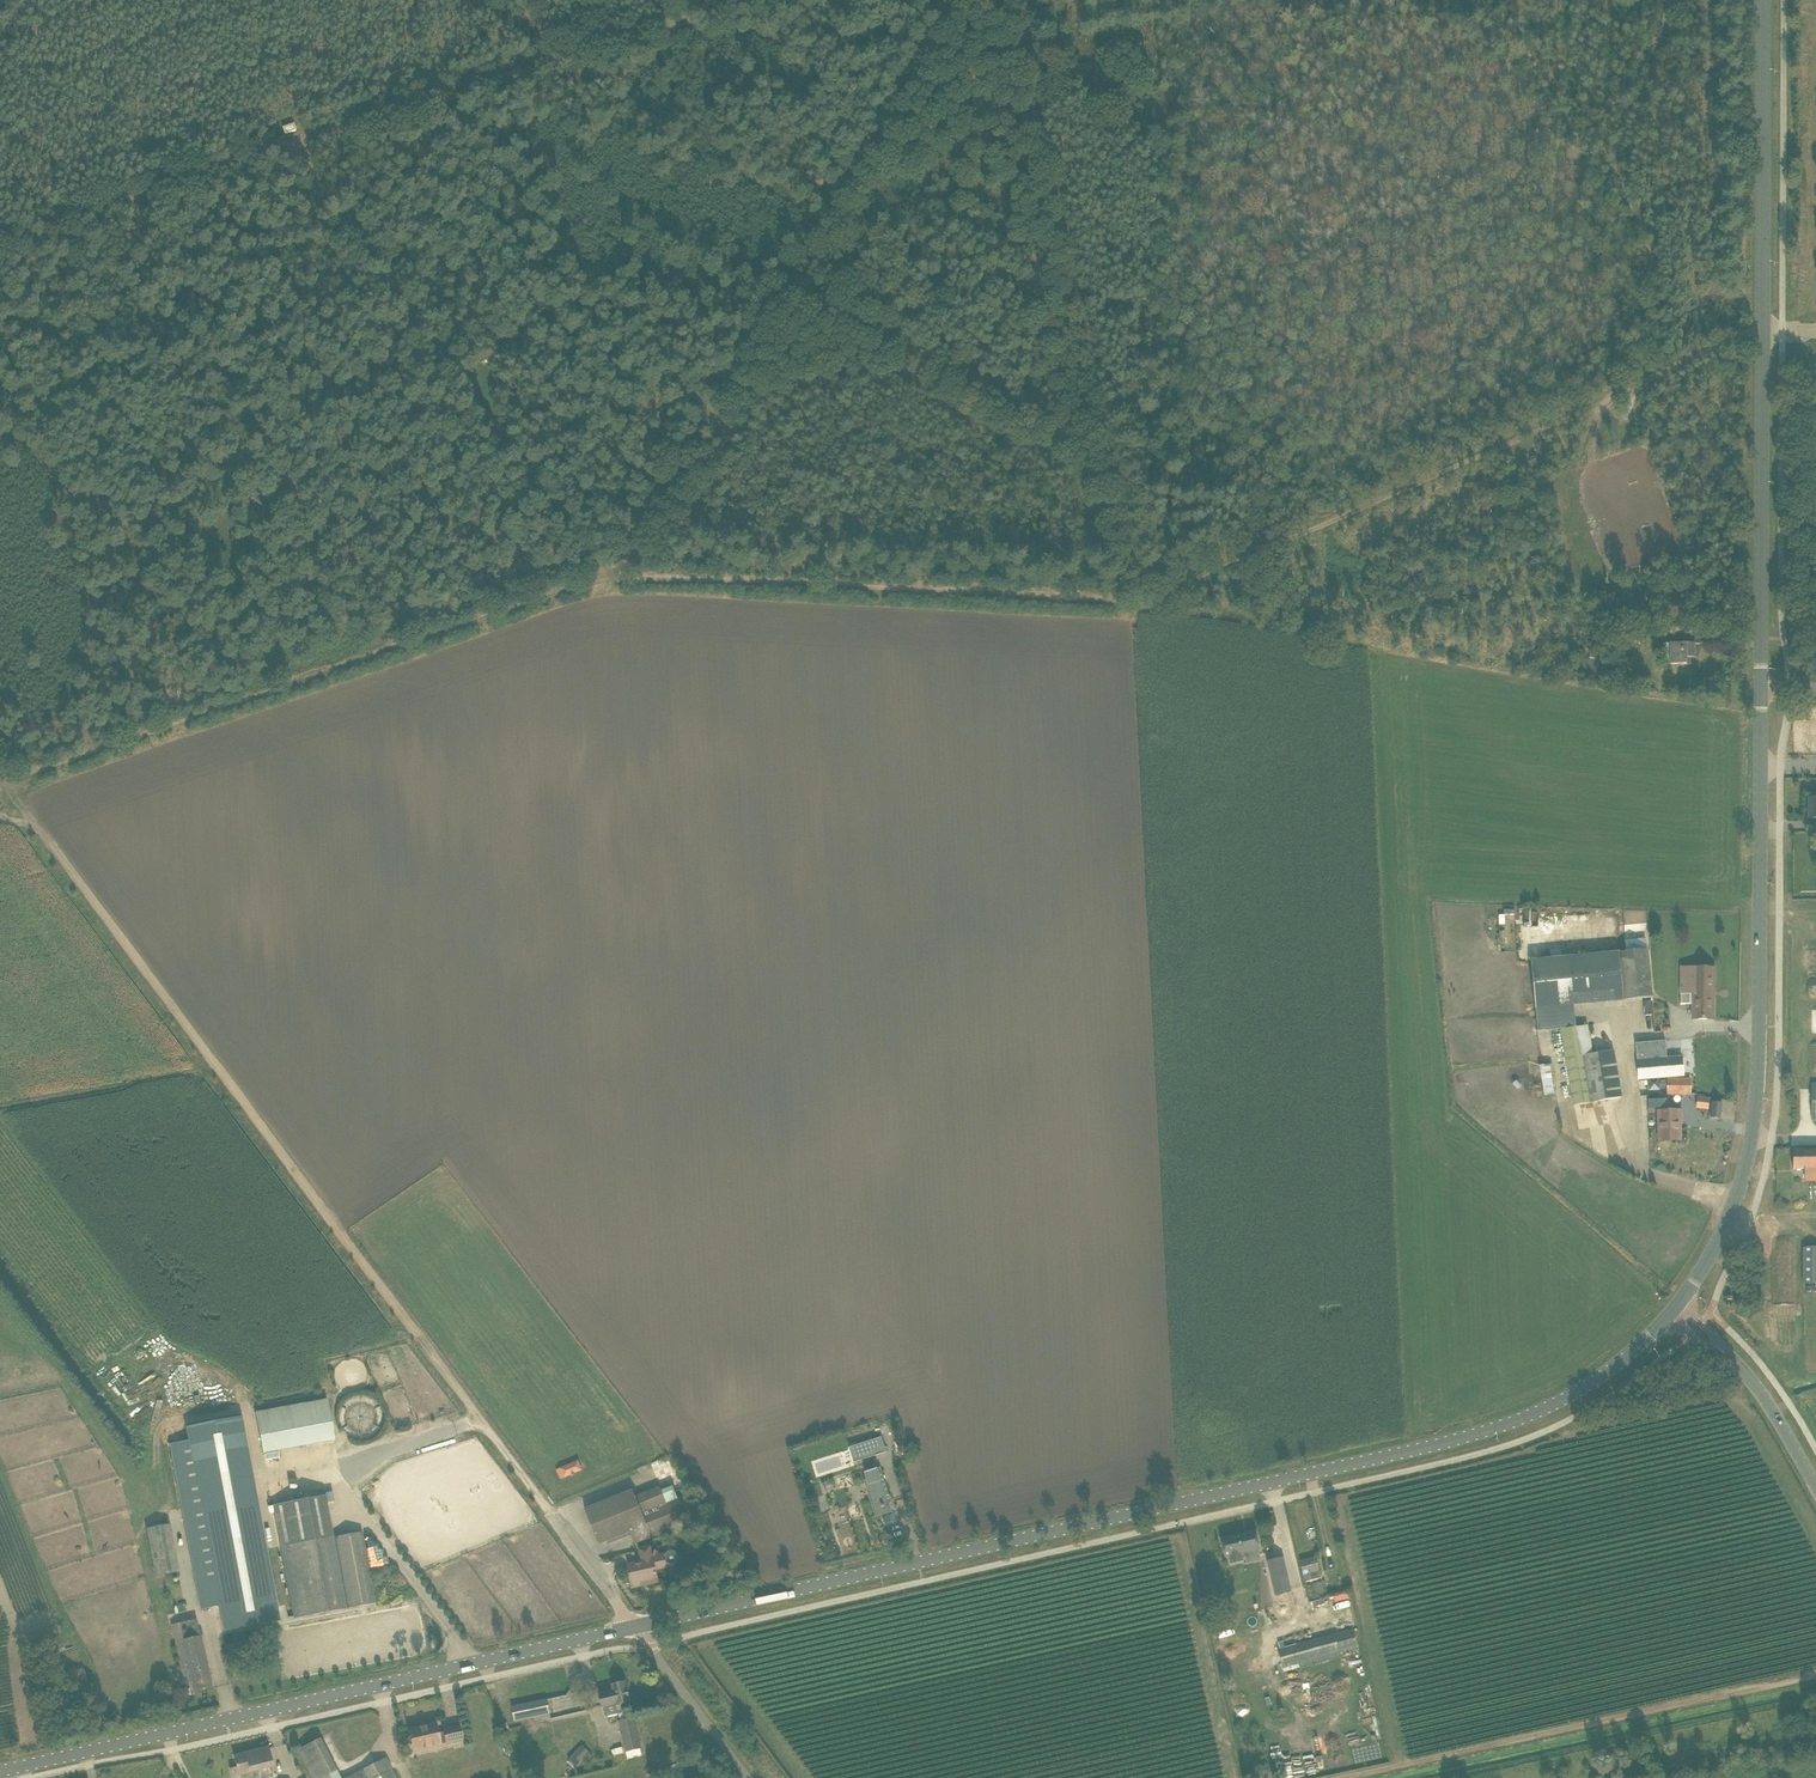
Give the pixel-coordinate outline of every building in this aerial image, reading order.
[(293,122),(282,127),(286,135),(297,130),(293,122)] [(1700,636),(1685,635),(1685,622),(1671,622),(1671,634),(1679,634),(1679,644),(1671,644),(1671,664),(1687,664),(1687,658),(1694,658),(1694,644),(1700,644),(1700,636)] [(1636,635),(1625,635),(1625,644),(1636,644),(1636,635)] [(1647,949),(1618,952),(1623,1000),(1652,997),(1647,949)] [(1712,1019),(1713,968),(1681,967),(1680,1005),(1694,1005),(1694,1019),(1712,1019)] [(1588,1025),(1560,1030),(1573,1105),(1622,1097),(1614,1050),(1593,1054),(1588,1025)] [(1639,1081),(1693,1075),(1690,1056),(1668,1058),(1666,1039),(1642,1040),(1643,1060),(1637,1060),(1639,1081)] [(1553,1062),(1541,1064),(1544,1093),(1556,1092),(1553,1062)] [(1667,1095),(1691,1095),(1691,1078),(1675,1078),(1668,1078),(1667,1095)] [(1709,1100),(1696,1099),(1696,1109),(1708,1110),(1709,1100)] [(1722,1103),(1712,1102),(1711,1118),(1720,1119),(1722,1103)] [(1679,1111),(1659,1111),(1660,1140),(1680,1140),(1679,1111)] [(1805,1180),(1815,1181),(1815,1149),(1793,1149),(1793,1169),(1805,1169),(1805,1180)] [(1815,1283),(1815,1247),(1803,1247),(1803,1283),(1815,1283)] [(327,1399),(298,1405),(305,1446),(335,1440),(327,1399)] [(270,1410),(255,1413),(263,1454),(278,1451),(270,1410)] [(188,1440),(169,1444),(200,1609),(219,1606),(224,1631),(280,1620),(242,1416),(185,1427),(188,1440)] [(854,1462),(886,1452),(881,1437),(849,1447),(854,1462)] [(579,1459),(556,1469),(558,1474),(561,1479),(583,1469),(583,1468),(579,1459)] [(865,1473),(876,1507),(881,1506),(882,1507),(884,1506),(884,1505),(892,1503),(891,1500),(892,1500),(890,1494),(889,1495),(880,1467),(879,1467),(880,1467),(865,1472),(865,1473)] [(608,1544),(632,1534),(634,1541),(699,1515),(690,1492),(666,1502),(660,1486),(636,1495),(633,1489),(585,1508),(599,1544),(607,1541),(608,1544)] [(294,1618),(375,1603),(362,1532),(333,1538),(325,1495),(273,1505),(294,1618)] [(171,1523),(148,1527),(155,1575),(178,1571),(171,1523)] [(1242,1554),(1260,1549),(1256,1530),(1220,1538),(1225,1557),(1229,1556),(1231,1564),(1243,1561),(1242,1554)] [(644,1562),(628,1566),(632,1582),(645,1579),(646,1584),(658,1581),(655,1569),(666,1567),(666,1566),(669,1565),(672,1565),(676,1564),(678,1562),(679,1559),(678,1556),(676,1554),(672,1552),(669,1552),(667,1554),(653,1557),(650,1546),(640,1549),(644,1562)] [(1268,1560),(1272,1578),(1288,1575),(1284,1557),(1268,1560)] [(1315,1557),(1300,1561),(1305,1582),(1321,1578),(1315,1557)] [(1291,1593),(1288,1575),(1272,1578),(1276,1597),(1291,1593)] [(1324,1581),(1306,1586),(1310,1602),(1329,1597),(1324,1581)] [(194,1692),(212,1688),(208,1670),(195,1619),(179,1623),(183,1640),(176,1642),(185,1683),(192,1682),(194,1692)] [(1353,1628),(1277,1650),(1283,1669),(1358,1648),(1353,1628)] [(246,1650),(244,1641),(228,1645),(230,1653),(246,1650)] [(627,1712),(625,1703),(630,1701),(625,1682),(612,1685),(613,1690),(599,1693),(603,1707),(604,1707),(607,1717),(627,1712)] [(59,1708),(75,1705),(72,1691),(56,1695),(59,1708)] [(514,1719),(549,1712),(547,1700),(512,1707),(514,1719)] [(639,1737),(634,1718),(618,1722),(628,1759),(642,1756),(638,1738),(639,1737)] [(413,1750),(462,1739),(459,1725),(443,1729),(444,1733),(438,1734),(435,1723),(408,1729),(413,1750)] [(335,1769),(319,1738),(298,1749),(313,1777),(318,1777),(335,1769)] [(496,1744),(501,1758),(512,1753),(506,1739),(496,1744)] [(576,1767),(590,1753),(582,1745),(568,1760),(576,1767)] [(230,1769),(233,1777),(261,1777),(269,1776),(266,1767),(273,1766),(271,1759),(268,1748),(234,1756),(237,1768),(230,1769)] [(383,1756),(342,1777),(395,1777),(383,1756)]
